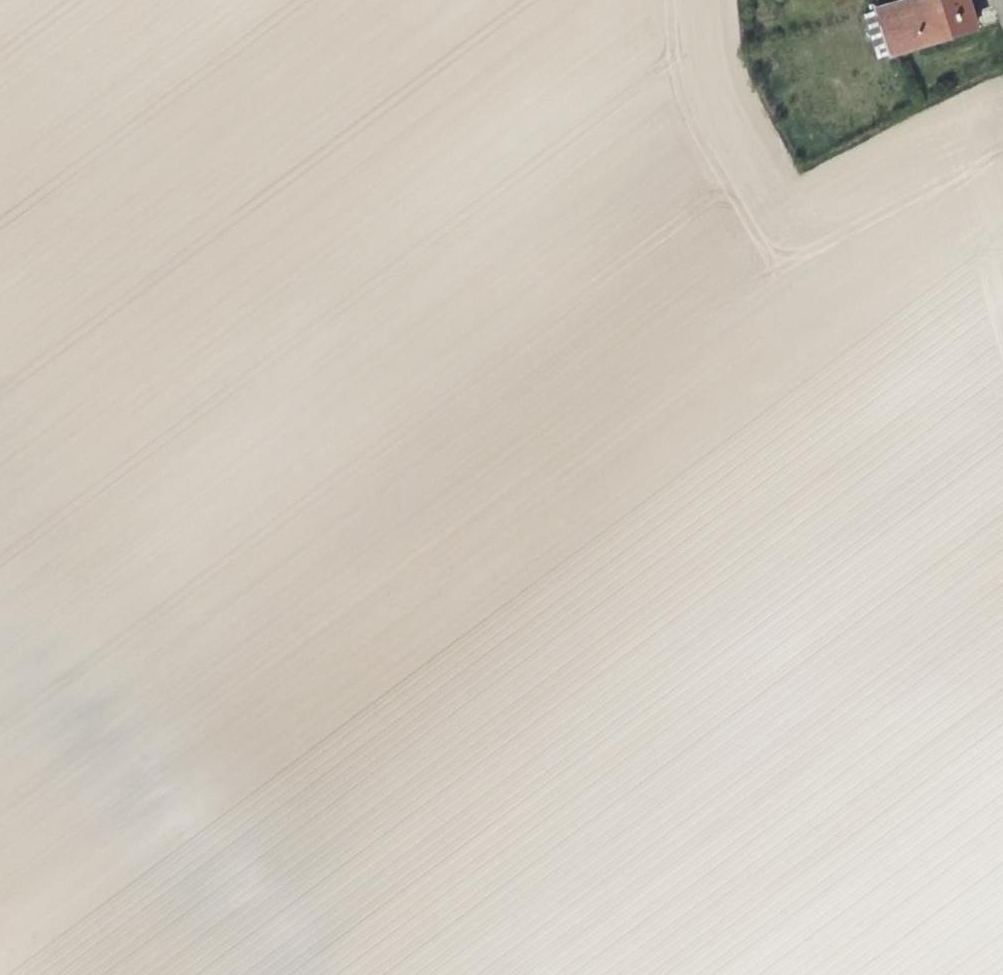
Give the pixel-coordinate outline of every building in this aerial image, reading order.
[(967,0),(933,0),(878,17),(893,64),(978,36),(967,0)]
